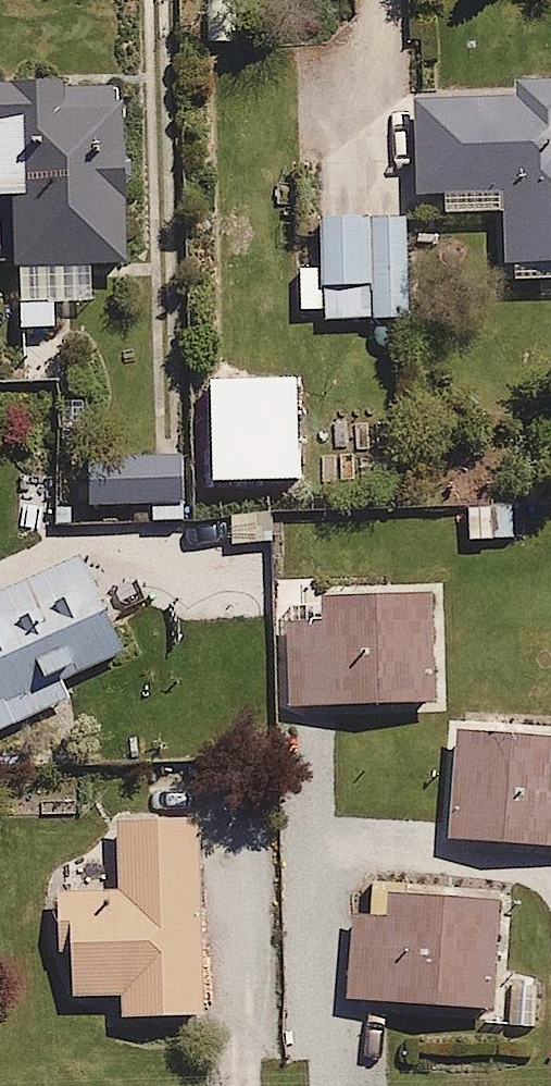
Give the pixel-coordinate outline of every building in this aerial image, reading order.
[(0,83),(0,199),(18,199),(19,332),(67,332),(67,303),(105,303),(105,271),(135,271),(134,94),(61,94),(61,82),(0,83)] [(413,89),(415,195),(450,194),(450,216),(507,215),(508,270),(550,269),(550,87),(413,89)] [(410,208),(325,211),(327,320),(412,318),(410,208)] [(192,459),(91,462),(93,511),(194,508),(192,459)] [(275,510),(233,510),(233,556),(275,556),(275,510)] [(62,537),(0,567),(0,740),(130,677),(62,537)] [(320,628),(283,629),(286,711),(440,705),(436,593),(319,597),(320,628)] [(460,732),(454,844),(550,849),(550,737),(460,732)] [(213,1022),(207,825),(114,828),(116,889),(61,891),(64,999),(124,996),(125,1025),(213,1022)] [(353,918),(352,1002),(502,1004),(504,901),(392,899),(392,919),(353,918)]
